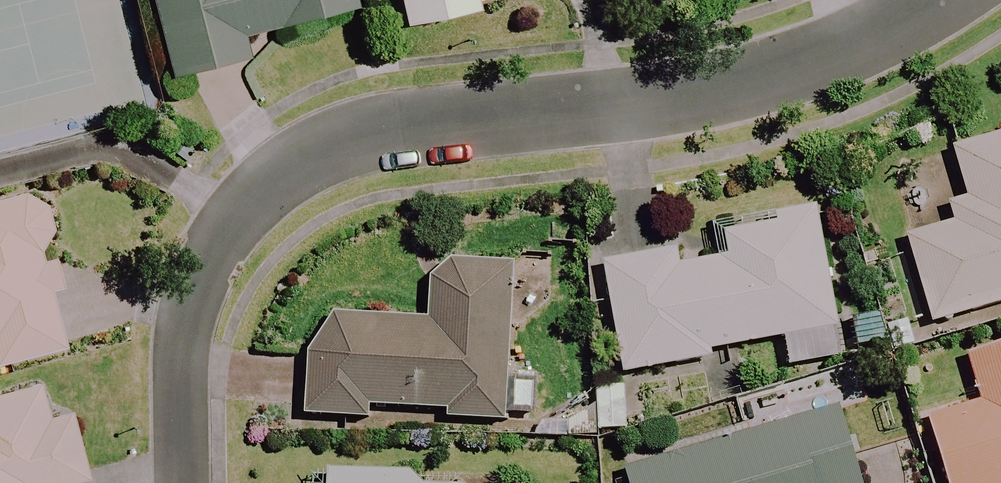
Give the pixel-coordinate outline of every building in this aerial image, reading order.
[(354,0),(154,0),(173,79),(250,60),(245,38),(357,11),(354,0)] [(407,29),(480,14),(477,0),(401,0),(407,29)] [(954,151),(973,218),(907,237),(932,325),(1000,306),(1000,138),(954,151)] [(41,193),(0,204),(0,368),(64,351),(37,249),(54,245),(41,193)] [(847,365),(814,213),(713,235),(719,259),(681,267),(677,250),(601,267),(626,378),(710,359),(709,355),(782,339),(790,378),(847,365)] [(510,266),(437,261),(433,320),(335,314),(333,338),(310,336),(305,419),(370,423),(371,410),(451,415),(451,422),(500,425),(510,266)] [(969,357),(982,404),(929,419),(947,482),(1000,482),(1000,348),(969,357)] [(39,388),(0,398),(0,482),(77,482),(86,481),(68,415),(48,421),(39,388)] [(839,410),(622,469),(626,482),(859,482),(839,410)] [(310,471),(309,482),(418,482),(418,476),(310,471)]
